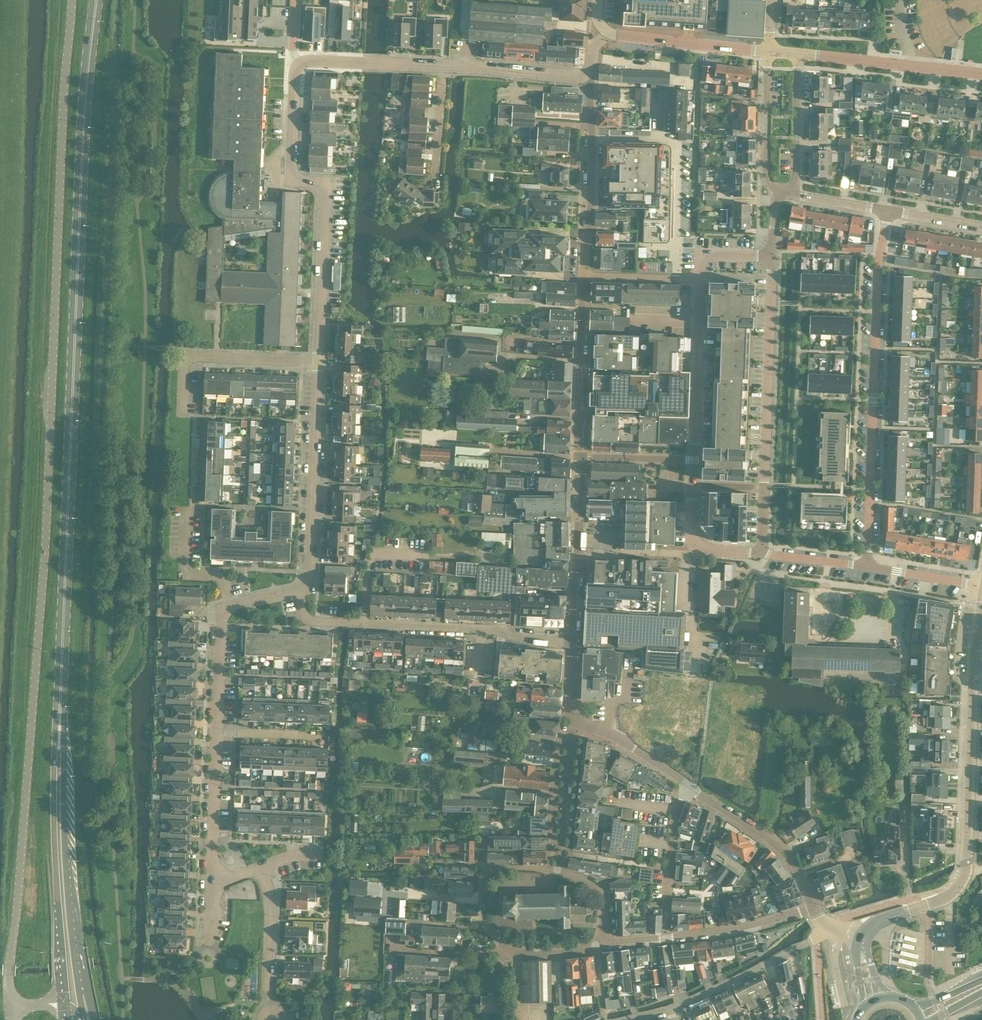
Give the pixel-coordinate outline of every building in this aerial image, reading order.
[(214,42),(226,42),(226,38),(257,40),(259,0),(220,0),(219,19),(215,19),(214,38),(214,42)] [(328,36),(336,36),(340,36),(340,39),(351,39),(351,20),(348,20),(349,7),(349,6),(342,6),(338,6),(338,0),(332,0),(330,0),(328,36)] [(562,2),(561,19),(582,20),(583,9),(585,9),(585,0),(562,0),(562,2)] [(624,15),(624,23),(623,23),(623,24),(624,24),(623,26),(628,26),(628,27),(629,27),(629,26),(640,27),(641,27),(645,27),(646,26),(648,26),(649,26),(655,26),(655,27),(655,26),(661,27),(662,27),(667,27),(667,28),(668,28),(668,27),(674,28),(675,28),(684,28),(684,30),(694,30),(694,29),(697,29),(698,29),(703,29),(703,30),(704,30),(704,29),(707,30),(707,29),(727,30),(727,33),(726,36),(764,38),(764,32),(765,22),(765,17),(766,6),(766,2),(766,1),(758,0),(755,0),(627,0),(627,1),(625,1),(626,2),(626,13),(624,12),(624,14),(624,15)] [(469,41),(505,43),(515,43),(540,44),(542,20),(550,20),(551,9),(472,3),(469,41)] [(844,12),(843,28),(856,29),(857,9),(849,9),(849,5),(844,5),(844,12)] [(793,18),(793,26),(806,27),(806,10),(799,10),(799,7),(788,6),(787,18),(793,18)] [(305,15),(303,39),(313,39),(314,37),(325,38),(325,39),(326,39),(327,7),(326,7),(326,9),(314,8),(314,15),(305,15)] [(806,10),(806,27),(818,27),(819,11),(818,11),(811,11),(812,7),(806,7),(806,10)] [(819,11),(818,27),(831,28),(832,11),(831,11),(831,8),(819,8),(818,11),(819,11)] [(832,11),(831,28),(843,28),(844,12),(837,12),(837,9),(837,8),(832,8),(832,11)] [(857,9),(856,29),(869,30),(870,13),(862,13),(862,10),(857,9)] [(416,34),(416,18),(403,17),(403,23),(394,23),(393,46),(409,47),(410,34),(416,34)] [(448,35),(448,19),(435,18),(435,24),(426,24),(425,47),(441,48),(441,35),(448,35)] [(558,38),(557,46),(564,47),(564,45),(582,46),(583,34),(569,33),(569,32),(564,32),(564,38),(558,38)] [(482,57),(504,58),(537,61),(538,45),(483,41),(482,57)] [(538,45),(537,61),(575,63),(576,48),(564,47),(557,46),(538,45)] [(217,212),(219,214),(220,215),(222,216),(223,217),(225,217),(225,228),(209,228),(208,239),(207,268),(206,303),(217,302),(266,304),(264,345),(281,346),(281,350),(286,350),(286,346),(295,346),(301,192),(283,192),(283,204),(259,203),(265,68),(242,67),(242,54),(217,53),(212,159),(234,160),(234,173),(231,173),(229,173),(227,174),(224,175),(223,175),(221,176),(220,177),(219,178),(217,180),(215,182),(213,184),(212,186),(212,188),(211,189),(210,192),(210,194),(210,196),(210,197),(210,199),(211,200),(211,201),(211,203),(212,205),(213,206),(213,208),(214,209),(215,210),(217,212)] [(716,64),(715,78),(727,80),(728,66),(716,64)] [(599,80),(599,81),(642,83),(641,88),(668,89),(669,84),(669,72),(611,69),(611,65),(602,65),(600,65),(599,80)] [(728,66),(727,80),(738,82),(740,68),(728,66)] [(740,68),(738,82),(750,83),(752,69),(740,68)] [(313,77),(312,88),(331,89),(331,79),(339,79),(339,73),(314,71),(314,77),(313,77)] [(404,91),(429,92),(430,77),(408,75),(407,82),(405,82),(404,91)] [(812,77),(812,90),(833,90),(831,90),(831,85),(828,85),(828,78),(812,77)] [(843,90),(852,90),(852,78),(844,78),(843,90)] [(855,85),(855,104),(874,106),(874,103),(876,85),(863,83),(863,86),(855,85)] [(876,85),(874,103),(886,104),(885,112),(892,113),(894,99),(887,98),(889,86),(876,85)] [(543,110),(581,112),(582,98),(582,96),(579,95),(580,88),(552,87),(551,94),(544,94),(543,110)] [(619,88),(603,87),(602,101),(619,102),(619,88)] [(313,100),(313,105),(338,106),(338,100),(330,100),(331,89),(312,88),(312,100),(313,100)] [(667,90),(666,101),(688,101),(688,91),(667,90)] [(811,102),(827,103),(833,103),(833,90),(812,90),(811,102)] [(410,106),(409,112),(425,113),(425,108),(428,108),(429,92),(404,91),(404,100),(411,100),(411,106),(410,106)] [(894,99),(892,113),(892,118),(910,120),(911,115),(913,97),(900,95),(900,99),(894,99)] [(913,97),(911,115),(918,116),(918,122),(929,123),(930,119),(932,103),(926,102),(926,98),(913,97)] [(932,103),(930,119),(949,121),(950,116),(951,101),(938,99),(938,103),(932,103)] [(666,101),(666,111),(687,112),(688,101),(666,101)] [(741,112),(741,119),(756,119),(756,107),(743,107),(743,101),(731,101),(731,112),(741,112)] [(951,101),(950,116),(957,117),(957,120),(969,121),(970,107),(964,106),(964,102),(951,101)] [(969,121),(980,123),(981,123),(981,104),(977,104),(976,108),(970,107),(969,121)] [(311,111),(311,122),(329,123),(330,112),(337,113),(338,106),(313,105),(313,111),(311,111)] [(514,106),(513,118),(524,118),(526,119),(535,119),(536,107),(514,106)] [(811,127),(833,127),(833,109),(817,109),(817,115),(811,115),(811,127)] [(666,111),(666,121),(687,122),(687,112),(666,111)] [(402,124),(401,132),(426,134),(427,118),(425,118),(425,113),(409,112),(409,118),(410,118),(410,124),(402,124)] [(597,119),(597,122),(597,123),(599,124),(599,126),(617,127),(617,130),(628,130),(629,114),(627,114),(627,112),(622,112),(622,113),(599,113),(599,118),(597,119)] [(513,118),(513,126),(531,127),(535,127),(535,119),(526,119),(524,118),(513,118)] [(733,119),(733,135),(737,135),(747,135),(747,131),(756,131),(756,119),(741,119),(733,119)] [(666,121),(665,131),(686,132),(687,122),(666,121)] [(312,133),(311,139),(336,140),(337,134),(329,133),(329,123),(311,122),(311,133),(312,133)] [(531,127),(530,139),(538,139),(568,141),(569,138),(570,137),(570,133),(569,132),(569,129),(539,127),(535,127),(531,127)] [(827,139),(827,127),(833,127),(811,127),(811,139),(827,139)] [(407,147),(407,153),(422,154),(422,149),(425,149),(426,134),(401,132),(401,141),(409,141),(408,147),(407,147)] [(736,141),(736,152),(742,152),(755,152),(755,140),(747,140),(747,135),(737,135),(737,141),(736,141)] [(310,144),(310,156),(328,156),(328,146),(336,146),(336,140),(311,139),(311,144),(310,144)] [(532,148),(531,156),(546,157),(546,150),(568,151),(568,149),(569,147),(569,144),(568,143),(568,141),(538,139),(538,149),(532,148)] [(603,176),(603,177),(603,178),(604,179),(605,180),(606,180),(606,181),(607,181),(606,195),(607,195),(607,209),(621,209),(621,208),(644,208),(643,243),(648,243),(665,244),(666,243),(668,243),(669,242),(670,241),(670,240),(670,238),(670,237),(671,150),(671,149),(670,148),(670,147),(669,146),(668,146),(667,145),(666,145),(657,145),(646,145),(626,145),(605,144),(604,164),(604,165),(605,165),(605,166),(606,166),(606,167),(607,167),(611,167),(611,178),(607,178),(607,172),(606,172),(605,172),(605,173),(604,173),(604,174),(603,174),(603,175),(603,176)] [(887,157),(894,159),(896,147),(889,145),(887,157)] [(896,147),(894,159),(900,160),(902,148),(896,147)] [(743,165),(743,164),(755,164),(755,152),(742,152),(736,152),(726,151),(726,157),(735,157),(735,165),(743,165)] [(811,151),(811,163),(827,164),(832,164),(832,151),(811,151)] [(924,164),(930,165),(932,153),(926,152),(924,164)] [(423,175),(425,159),(422,159),(422,154),(407,153),(406,159),(407,159),(407,165),(399,164),(398,173),(423,175)] [(932,153),(930,165),(936,166),(938,154),(932,153)] [(310,167),(310,173),(335,174),(335,167),(327,167),(328,156),(310,156),(309,167),(310,167)] [(959,170),(966,171),(968,158),(961,157),(959,170)] [(968,158),(966,171),(972,172),(974,159),(968,158)] [(482,160),(475,159),(474,169),(482,170),(482,160)] [(851,165),(849,178),(859,179),(858,183),(871,185),(874,164),(852,160),(851,165)] [(552,187),(568,187),(569,167),(552,167),(552,164),(542,163),(542,170),(552,171),(552,175),(549,175),(548,185),(552,185),(552,187)] [(827,176),(827,164),(811,163),(811,176),(827,176)] [(845,164),(843,177),(849,178),(851,165),(845,164)] [(874,164),(871,185),(883,187),(887,166),(874,164)] [(894,189),(907,191),(911,170),(898,168),(894,189)] [(911,170),(907,191),(919,194),(923,172),(911,170)] [(721,178),(721,184),(752,184),(750,184),(750,179),(753,179),(752,172),(727,172),(727,178),(721,178)] [(930,196),(943,198),(947,176),(934,174),(930,196)] [(947,176),(943,198),(955,200),(959,178),(947,176)] [(420,192),(403,179),(393,192),(411,206),(415,201),(422,206),(438,206),(438,192),(430,192),(430,197),(425,197),(420,192)] [(979,204),(981,184),(981,181),(978,180),(977,187),(969,186),(966,202),(979,204)] [(530,200),(530,219),(567,221),(567,202),(543,200),(543,191),(540,191),(541,185),(519,184),(519,190),(520,190),(519,200),(530,200)] [(753,191),(752,184),(721,184),(721,185),(733,185),(733,196),(750,196),(750,191),(753,191)] [(734,205),(734,216),(750,217),(750,212),(752,212),(752,205),(734,205)] [(803,224),(803,223),(803,222),(805,210),(805,209),(793,206),(790,221),(803,224)] [(803,222),(803,223),(803,222),(815,225),(817,213),(805,210),(803,222)] [(817,213),(815,225),(827,227),(829,215),(817,213)] [(595,214),(595,227),(615,227),(615,221),(628,221),(628,219),(626,219),(626,214),(615,214),(595,214)] [(829,215),(827,227),(839,229),(841,217),(829,215)] [(750,217),(734,216),(734,229),(750,229),(750,224),(752,224),(752,217),(750,217)] [(841,217),(839,229),(849,231),(850,231),(852,219),(851,219),(852,217),(851,219),(841,217)] [(850,231),(849,231),(849,235),(861,238),(865,219),(852,217),(851,219),(852,219),(850,231)] [(471,233),(471,223),(459,222),(458,232),(471,233)] [(619,223),(619,232),(628,232),(628,223),(619,223)] [(905,230),(903,244),(915,246),(918,232),(905,230)] [(525,276),(532,276),(532,274),(537,274),(537,271),(564,272),(564,255),(569,255),(569,238),(532,237),(532,243),(526,242),(526,233),(494,232),(494,253),(498,253),(497,274),(525,274),(525,276)] [(595,234),(595,239),(597,240),(597,245),(613,246),(613,232),(597,232),(597,233),(595,234)] [(915,246),(914,252),(925,254),(926,248),(929,234),(918,232),(915,246)] [(929,234),(926,248),(939,250),(941,236),(929,234)] [(941,236),(939,250),(951,252),(953,238),(941,236)] [(953,238),(951,252),(962,254),(965,240),(953,238)] [(965,240),(962,254),(973,256),(976,242),(965,240)] [(981,257),(981,243),(976,242),(973,256),(981,257)] [(595,249),(594,268),(613,269),(613,271),(621,272),(622,249),(595,249)] [(894,263),(894,264),(903,266),(904,266),(904,265),(905,259),(905,258),(901,257),(895,256),(895,257),(894,263)] [(904,265),(904,266),(912,268),(912,267),(913,261),(914,260),(905,258),(905,259),(904,265)] [(801,292),(811,292),(812,273),(801,273),(801,292)] [(812,273),(811,292),(823,293),(823,274),(812,273)] [(823,274),(823,293),(833,293),(834,274),(823,274)] [(834,274),(833,293),(844,294),(845,275),(834,274)] [(856,275),(845,275),(844,294),(855,294),(856,275)] [(894,287),(912,287),(913,277),(894,276),(894,287)] [(548,282),(547,293),(576,295),(576,284),(548,282)] [(591,303),(592,303),(621,304),(622,284),(621,284),(621,283),(592,283),(591,303)] [(748,284),(738,284),(709,283),(707,327),(716,328),(711,448),(703,447),(702,479),(745,481),(746,451),(750,329),(751,299),(752,284),(748,284)] [(622,284),(621,304),(679,305),(679,285),(622,284)] [(893,297),(912,298),(912,287),(894,287),(893,297)] [(547,305),(561,306),(575,306),(576,295),(547,293),(543,293),(543,297),(547,298),(547,305)] [(893,308),(912,309),(912,298),(893,297),(893,308)] [(974,312),(981,312),(981,300),(974,300),(974,312)] [(893,319),(911,320),(912,309),(893,308),(893,319)] [(551,318),(575,319),(575,311),(571,311),(551,310),(551,318)] [(591,311),(590,331),(612,332),(612,330),(629,330),(629,317),(614,317),(614,311),(591,311)] [(973,323),(981,324),(981,312),(974,312),(973,323)] [(811,316),(810,334),(821,335),(821,316),(811,316)] [(821,316),(821,335),(831,335),(832,316),(821,316)] [(832,316),(831,335),(842,335),(843,317),(832,316)] [(854,317),(843,317),(842,335),(853,336),(854,317)] [(532,318),(532,328),(539,328),(574,329),(575,319),(551,318),(532,318)] [(892,330),(911,331),(911,320),(893,319),(892,330)] [(973,334),(981,335),(981,324),(973,323),(973,334)] [(336,332),(336,343),(356,344),(356,333),(363,333),(363,326),(340,325),(340,332),(336,332)] [(503,329),(463,326),(462,331),(503,335),(503,329)] [(533,329),(533,335),(539,335),(539,336),(549,336),(549,340),(574,341),(574,329),(539,328),(539,329),(533,329)] [(911,342),(911,331),(892,330),(892,341),(911,342)] [(591,360),(590,374),(592,376),(593,376),(593,389),(591,389),(590,391),(590,394),(689,396),(690,372),(676,372),(676,352),(684,352),(684,337),(663,336),(663,333),(648,333),(648,336),(594,334),(594,345),(593,345),(593,358),(594,358),(594,359),(592,359),(591,360)] [(973,345),(981,346),(981,335),(973,334),(973,345)] [(427,347),(426,360),(446,361),(449,338),(445,337),(445,348),(427,347)] [(446,361),(426,360),(429,360),(427,375),(448,377),(448,373),(481,375),(484,372),(485,369),(482,365),(482,360),(497,361),(498,341),(460,338),(460,339),(449,338),(446,361)] [(526,354),(553,357),(573,358),(573,347),(554,346),(536,344),(536,343),(528,342),(526,354)] [(355,355),(356,344),(336,343),(335,355),(339,355),(339,362),(362,363),(362,356),(355,355)] [(972,358),(981,358),(981,346),(973,345),(972,358)] [(891,356),(891,366),(910,367),(910,357),(891,356)] [(544,380),(572,381),(573,364),(560,363),(553,362),(553,369),(545,369),(544,380)] [(335,372),(334,383),(358,384),(354,384),(355,373),(362,373),(362,366),(338,365),(338,372),(335,372)] [(890,377),(909,378),(910,367),(891,366),(890,377)] [(971,381),(981,382),(981,370),(972,370),(971,381)] [(207,397),(217,397),(218,374),(205,373),(204,405),(207,405),(207,397)] [(808,392),(818,393),(819,374),(808,373),(808,392)] [(218,374),(217,397),(227,398),(227,402),(234,402),(234,398),(230,398),(231,374),(218,374)] [(230,398),(234,398),(244,398),(245,375),(231,374),(230,398)] [(819,374),(818,393),(829,393),(830,374),(819,374)] [(830,374),(829,393),(840,394),(841,375),(830,374)] [(245,375),(244,398),(254,399),(253,403),(260,403),(260,399),(257,399),(258,375),(245,375)] [(257,399),(260,399),(270,399),(271,376),(258,375),(257,399)] [(852,375),(841,375),(840,394),(851,394),(852,375)] [(271,376),(270,399),(280,400),(280,404),(286,404),(286,400),(283,400),(284,376),(271,376)] [(283,400),(286,400),(297,400),(298,377),(284,376),(283,400)] [(890,388),(909,389),(909,378),(890,377),(890,388)] [(531,397),(531,398),(550,399),(550,398),(572,399),(572,383),(518,380),(509,380),(509,396),(531,397)] [(938,387),(938,392),(947,393),(947,380),(944,380),(939,380),(938,380),(938,387)] [(971,392),(981,393),(981,382),(971,381),(971,392)] [(357,395),(358,384),(334,383),(334,395),(337,395),(337,402),(360,403),(361,395),(357,395)] [(890,399),(908,399),(909,389),(890,388),(890,399)] [(970,405),(981,405),(981,393),(971,392),(970,405)] [(597,406),(597,416),(608,416),(608,411),(640,412),(640,417),(689,419),(689,411),(689,396),(590,394),(590,406),(597,406)] [(531,399),(530,414),(531,414),(571,416),(572,401),(550,400),(550,399),(531,398),(531,399)] [(889,409),(908,410),(908,399),(890,399),(889,409)] [(485,404),(484,411),(484,417),(508,418),(508,412),(490,411),(490,404),(485,404)] [(938,404),(937,415),(946,416),(947,405),(938,404)] [(333,412),(333,423),(356,424),(356,413),(360,413),(360,406),(337,405),(336,412),(333,412)] [(970,417),(981,417),(981,405),(970,405),(970,417)] [(908,421),(908,410),(889,409),(889,421),(908,421)] [(457,428),(516,432),(517,419),(508,418),(484,417),(484,411),(475,411),(458,410),(457,428)] [(821,413),(824,413),(823,418),(821,418),(820,436),(823,437),(823,442),(820,442),(820,443),(823,443),(822,448),(820,448),(819,466),(822,467),(822,472),(819,472),(819,473),(823,473),(822,480),(848,481),(848,473),(850,425),(846,424),(846,420),(850,420),(850,413),(821,412),(821,413)] [(594,416),(593,428),(639,429),(639,417),(608,416),(597,416),(594,416)] [(639,417),(639,429),(639,443),(688,444),(689,419),(640,417),(639,417)] [(969,429),(981,429),(981,417),(970,417),(969,429)] [(524,432),(538,433),(547,433),(571,435),(571,421),(549,420),(548,428),(538,427),(524,427),(524,432)] [(226,435),(226,432),(226,422),(203,421),(202,435),(226,435)] [(274,423),(274,435),(275,435),(275,431),(279,431),(279,433),(296,434),(296,428),(295,428),(296,423),(274,423)] [(355,435),(356,424),(333,423),(332,435),(336,435),(335,442),(359,443),(359,435),(355,435)] [(593,428),(593,441),(639,443),(639,429),(593,428)] [(936,444),(948,445),(949,434),(942,434),(942,428),(937,428),(936,444)] [(974,441),(981,441),(981,431),(981,429),(969,429),(965,429),(965,441),(974,441)] [(274,435),(273,443),(295,444),(295,440),(296,434),(279,433),(279,431),(275,431),(275,435),(274,435)] [(226,435),(202,435),(202,448),(225,449),(226,439),(230,439),(230,432),(226,432),(226,435)] [(548,452),(570,454),(570,435),(545,433),(544,450),(542,450),(542,452),(548,452)] [(888,435),(888,446),(906,447),(907,436),(888,435)] [(593,442),(593,450),(639,451),(639,443),(593,442)] [(273,443),(273,451),(278,452),(278,454),(295,454),(295,449),(295,444),(273,443)] [(336,451),(335,464),(356,464),(356,453),(359,453),(359,446),(340,446),(340,451),(336,451)] [(888,457),(906,457),(906,447),(888,446),(888,457)] [(202,448),(201,461),(225,462),(225,459),(225,449),(202,448)] [(421,461),(450,463),(451,450),(422,448),(421,461)] [(270,451),(269,456),(274,456),(274,463),(273,463),(273,464),(294,465),(294,460),(295,460),(295,454),(278,454),(278,452),(273,451),(270,451)] [(964,465),(968,465),(968,464),(981,464),(981,453),(969,453),(964,453),(964,465)] [(502,459),(501,468),(521,470),(532,470),(533,458),(502,456),(502,459)] [(887,468),(906,468),(906,457),(888,457),(887,468)] [(521,470),(520,476),(570,478),(570,462),(570,459),(569,459),(549,459),(549,460),(537,459),(533,458),(532,470),(521,470)] [(201,461),(201,474),(224,475),(225,465),(229,465),(229,459),(225,459),(225,462),(201,461)] [(592,462),(591,478),(639,479),(639,464),(592,462)] [(273,464),(272,476),(273,476),(273,472),(277,472),(277,474),(294,475),(294,469),(294,465),(273,464)] [(355,476),(356,464),(335,464),(335,476),(340,476),(340,482),(361,483),(361,476),(355,476)] [(968,464),(968,465),(968,476),(980,476),(981,464),(968,464)] [(905,479),(906,468),(887,468),(887,479),(905,479)] [(272,476),(272,484),(293,485),(293,480),(294,480),(294,475),(277,474),(277,472),(273,472),(273,476),(272,476)] [(201,474),(200,487),(224,488),(224,485),(224,475),(201,474)] [(487,485),(495,485),(496,474),(488,474),(487,485)] [(556,491),(569,492),(570,492),(570,478),(520,476),(505,475),(504,488),(524,489),(524,488),(535,488),(535,490),(544,490),(543,490),(549,491),(549,490),(556,491)] [(968,476),(967,487),(980,488),(980,476),(968,476)] [(589,478),(589,495),(589,499),(627,500),(627,499),(646,500),(647,482),(638,482),(638,480),(639,480),(639,479),(591,478),(589,478)] [(886,489),(905,490),(905,479),(887,479),(886,489)] [(272,484),(271,497),(272,497),(272,492),(277,492),(276,494),(293,495),(294,489),(293,489),(293,485),(272,484)] [(223,491),(228,492),(228,485),(224,485),(224,488),(200,487),(200,501),(223,502),(223,491)] [(334,491),(333,504),(354,504),(355,493),(361,493),(361,486),(340,485),(340,491),(334,491)] [(967,487),(967,500),(979,500),(980,488),(967,487)] [(886,500),(899,501),(904,501),(905,490),(886,489),(886,500)] [(507,504),(506,518),(510,518),(523,519),(537,520),(537,517),(569,516),(569,492),(556,491),(555,492),(554,492),(554,498),(513,498),(513,503),(518,503),(518,505),(507,504)] [(701,512),(700,525),(701,525),(701,526),(713,539),(714,539),(714,540),(721,540),(727,541),(745,541),(745,535),(745,523),(746,514),(746,512),(747,506),(747,500),(747,498),(747,493),(702,491),(701,491),(701,497),(701,499),(701,510),(701,512)] [(271,505),(276,505),(292,506),(293,501),(293,495),(276,494),(277,492),(272,492),(272,497),(271,497),(271,505)] [(800,492),(799,519),(806,520),(805,522),(824,523),(824,520),(830,520),(830,523),(839,524),(839,521),(846,521),(846,497),(812,496),(812,497),(808,497),(808,492),(800,492)] [(468,503),(468,511),(473,511),(473,512),(485,513),(484,516),(506,518),(507,504),(491,503),(492,496),(474,495),(474,503),(468,503)] [(626,516),(625,548),(640,549),(640,550),(645,550),(645,549),(655,549),(655,544),(674,545),(676,502),(646,501),(646,500),(627,499),(627,500),(589,499),(589,516),(612,518),(612,516),(626,516)] [(979,512),(979,500),(967,500),(966,512),(979,512)] [(354,516),(354,504),(333,504),(333,516),(343,516),(343,522),(356,523),(356,516),(354,516)] [(896,548),(899,531),(893,530),(894,508),(884,507),(883,532),(887,533),(885,546),(896,548)] [(292,539),(293,512),(272,511),(271,541),(257,541),(258,532),(246,531),(245,540),(232,540),(233,509),(213,509),(212,536),(215,536),(215,539),(211,539),(211,559),(291,562),(291,542),(288,542),(288,539),(292,539)] [(484,516),(484,523),(510,525),(510,518),(506,518),(484,516)] [(962,517),(961,522),(961,524),(964,525),(975,526),(976,520),(962,517)] [(514,523),(514,532),(522,534),(539,535),(546,535),(569,535),(569,522),(546,521),(546,523),(514,523)] [(328,531),(328,543),(349,544),(349,532),(355,533),(355,526),(335,525),(334,531),(328,531)] [(899,531),(896,548),(908,550),(911,536),(899,534),(899,531)] [(481,547),(511,548),(512,534),(482,532),(481,547)] [(546,565),(546,567),(547,567),(547,560),(568,561),(568,558),(568,550),(569,535),(546,535),(539,535),(522,534),(514,532),(514,564),(534,564),(534,565),(546,565)] [(911,536),(908,550),(920,552),(923,535),(917,534),(917,537),(911,536)] [(923,535),(920,552),(932,554),(934,540),(923,538),(923,535)] [(958,538),(955,558),(967,560),(970,540),(958,538)] [(934,540),(932,554),(943,556),(946,542),(934,540)] [(946,542),(943,556),(955,558),(957,543),(946,542)] [(327,556),(333,556),(333,562),(354,563),(354,556),(348,556),(349,544),(328,543),(327,556)] [(588,571),(588,582),(661,585),(660,587),(659,611),(675,612),(677,573),(652,572),(653,560),(653,559),(625,559),(624,559),(623,559),(613,558),(613,561),(611,561),(611,560),(589,560),(588,571)] [(546,567),(546,569),(567,570),(568,561),(547,560),(547,567),(546,567)] [(431,561),(430,572),(434,572),(449,573),(449,562),(431,561)] [(477,591),(487,591),(516,594),(522,594),(522,593),(527,593),(527,586),(534,587),(547,587),(547,586),(549,586),(549,587),(549,589),(564,590),(565,586),(566,586),(567,570),(546,569),(479,565),(479,563),(457,562),(457,573),(456,576),(475,577),(477,577),(477,591)] [(700,571),(699,604),(702,604),(702,605),(701,612),(716,613),(716,614),(725,615),(725,605),(735,606),(735,590),(726,589),(726,579),(730,580),(730,577),(731,572),(731,564),(718,564),(718,572),(700,571)] [(351,575),(352,567),(331,566),(330,574),(327,574),(326,593),(345,594),(346,575),(351,575)] [(659,611),(660,587),(588,583),(587,602),(587,607),(587,608),(613,609),(613,611),(629,611),(629,613),(647,613),(647,612),(659,613),(659,611)] [(200,605),(201,589),(177,588),(176,604),(170,603),(170,616),(182,616),(183,604),(200,605)] [(516,594),(514,626),(526,627),(544,627),(545,616),(550,616),(550,618),(565,618),(566,596),(522,594),(516,594)] [(786,654),(785,669),(799,670),(813,671),(819,672),(821,672),(823,672),(827,672),(830,672),(830,668),(884,671),(884,672),(894,672),(894,671),(900,671),(900,656),(902,656),(902,653),(900,653),(900,649),(892,649),(892,646),(887,645),(887,649),(836,646),(832,646),(832,645),(832,644),(832,642),(832,640),(832,636),(833,630),(830,629),(831,620),(833,621),(834,597),(821,596),(799,595),(791,595),(788,595),(788,597),(787,603),(786,616),(786,639),(786,641),(786,654)] [(371,614),(382,615),(383,598),(372,597),(371,614)] [(383,598),(382,615),(393,615),(394,598),(383,598)] [(394,598),(393,615),(399,616),(399,618),(404,618),(405,599),(394,598)] [(405,599),(404,618),(408,618),(408,616),(416,617),(417,600),(405,599)] [(417,600),(416,617),(427,617),(429,600),(417,600)] [(429,600),(427,617),(436,618),(436,617),(441,617),(441,601),(429,600)] [(441,601),(441,617),(445,617),(445,618),(453,618),(454,602),(441,601)] [(454,602),(453,618),(466,619),(467,602),(454,602)] [(467,602),(466,619),(473,620),(473,621),(478,622),(479,603),(467,602)] [(926,628),(924,693),(924,694),(950,695),(952,628),(950,628),(954,606),(931,602),(931,603),(925,602),(921,628),(926,628)] [(479,603),(478,622),(483,622),(483,620),(490,620),(490,603),(479,603)] [(490,603),(490,620),(500,621),(501,604),(490,603)] [(501,604),(500,621),(511,621),(512,605),(501,604)] [(585,608),(584,647),(585,647),(643,650),(642,662),(642,664),(642,668),(646,669),(649,669),(683,673),(684,648),(686,612),(677,612),(675,612),(659,611),(659,613),(647,612),(647,613),(629,613),(629,611),(613,611),(613,609),(587,608),(585,608)] [(169,640),(169,641),(177,641),(198,642),(199,631),(195,631),(195,622),(169,621),(169,630),(177,631),(177,641),(169,640)] [(333,638),(334,633),(328,632),(328,635),(309,634),(308,631),(304,632),(300,631),(299,634),(280,633),(280,630),(275,631),(271,629),(270,633),(252,632),(251,629),(245,630),(246,635),(245,655),(332,658),(333,638)] [(354,650),(364,650),(365,632),(355,631),(354,650)] [(365,632),(364,650),(373,651),(374,632),(365,632)] [(374,632),(373,651),(383,651),(384,633),(374,632)] [(384,633),(383,651),(393,652),(394,633),(384,633)] [(394,633),(393,652),(403,653),(404,634),(394,633)] [(407,638),(406,657),(415,657),(416,639),(407,638)] [(416,639),(415,657),(425,658),(426,639),(416,639)] [(426,639),(425,658),(435,658),(436,640),(426,639)] [(436,640),(435,658),(444,659),(445,640),(436,640)] [(445,640),(444,659),(454,659),(455,641),(445,640)] [(168,660),(176,660),(193,661),(198,661),(198,650),(194,650),(194,642),(198,642),(177,641),(169,641),(168,649),(176,650),(176,660),(168,660)] [(455,641),(454,659),(464,660),(465,641),(455,641)] [(765,645),(741,643),(740,660),(764,662),(765,645)] [(501,650),(498,677),(499,677),(562,682),(563,683),(564,655),(556,654),(557,651),(547,651),(547,650),(519,648),(513,648),(509,647),(508,647),(506,647),(506,650),(502,650),(501,650)] [(584,653),(582,698),(605,700),(607,679),(609,680),(616,680),(620,680),(621,671),(623,652),(617,651),(613,649),(585,647),(584,653)] [(167,679),(175,679),(192,680),(197,680),(197,669),(193,669),(193,661),(198,661),(193,661),(176,660),(168,660),(167,668),(175,669),(175,679),(167,679)] [(453,670),(453,674),(460,675),(463,675),(463,668),(454,667),(453,670)] [(255,685),(255,686),(266,687),(266,679),(255,678),(255,685)] [(166,698),(174,698),(196,699),(197,688),(192,688),(192,680),(197,680),(192,680),(175,679),(167,679),(167,687),(175,688),(174,698),(166,698)] [(531,702),(532,702),(546,704),(561,705),(562,704),(563,690),(518,686),(517,701),(531,702)] [(242,720),(253,720),(254,698),(243,697),(242,720)] [(165,717),(195,718),(196,707),(191,707),(192,699),(196,700),(196,699),(174,698),(166,698),(166,707),(174,707),(173,717),(165,717)] [(254,698),(253,720),(264,721),(265,698),(254,698)] [(265,698),(264,721),(275,721),(276,703),(276,699),(265,698)] [(276,703),(275,721),(286,722),(287,699),(276,699),(276,703)] [(287,699),(286,722),(297,722),(298,700),(287,699)] [(298,700),(297,722),(307,722),(308,705),(308,700),(298,700)] [(319,700),(318,723),(329,723),(330,701),(319,700)] [(486,700),(485,710),(502,712),(502,702),(486,700)] [(514,714),(559,718),(560,710),(561,705),(546,704),(532,702),(531,702),(530,710),(514,708),(514,714)] [(924,703),(923,708),(924,708),(927,709),(927,716),(936,717),(950,717),(951,706),(934,706),(924,704),(924,703)] [(876,712),(886,712),(886,704),(876,704),(876,712)] [(308,705),(307,722),(318,723),(319,705),(308,705)] [(535,733),(557,736),(559,723),(547,721),(547,719),(542,719),(542,720),(537,720),(537,718),(500,715),(499,723),(536,727),(535,733)] [(927,723),(927,727),(933,727),(950,728),(950,717),(936,717),(927,716),(927,723)] [(165,736),(173,737),(194,737),(195,726),(190,726),(191,719),(195,719),(195,718),(165,717),(165,726),(173,726),(173,736),(165,736)] [(482,732),(497,733),(498,724),(483,723),(482,732)] [(812,728),(811,743),(831,744),(832,729),(812,728)] [(909,733),(909,744),(924,744),(924,733),(920,733),(917,733),(910,733),(909,733)] [(164,755),(194,757),(194,745),(190,745),(190,738),(194,738),(194,737),(173,737),(165,736),(164,745),(172,745),(172,755),(164,755)] [(584,741),(581,777),(580,783),(604,785),(608,744),(588,738),(584,741)] [(929,750),(935,751),(935,750),(949,751),(950,740),(935,739),(935,740),(929,740),(929,750)] [(487,740),(486,750),(497,751),(498,741),(487,740)] [(553,758),(555,746),(544,744),(544,743),(540,742),(539,744),(524,741),(522,753),(553,758)] [(241,746),(240,763),(240,768),(251,769),(252,746),(241,746)] [(252,746),(251,769),(262,769),(263,747),(252,746)] [(263,747),(262,769),(273,770),(274,747),(263,747)] [(274,747),(273,770),(284,770),(285,748),(274,747)] [(285,748),(284,770),(295,770),(295,748),(285,748)] [(295,748),(295,770),(305,771),(306,748),(295,748)] [(306,748),(305,771),(316,771),(317,749),(306,748)] [(317,749),(316,771),(327,771),(327,767),(328,749),(317,749)] [(456,749),(455,758),(480,761),(481,751),(456,749)] [(934,756),(922,758),(921,758),(922,763),(933,761),(949,762),(949,751),(935,750),(935,751),(934,756)] [(620,752),(608,773),(628,783),(628,782),(629,782),(639,762),(620,752)] [(163,774),(171,775),(193,776),(193,764),(189,764),(189,757),(194,757),(164,755),(163,764),(171,764),(171,774),(163,774)] [(813,760),(799,760),(799,777),(788,776),(788,792),(799,791),(799,806),(813,806),(813,760)] [(635,771),(629,782),(626,788),(635,789),(642,790),(653,769),(639,762),(635,771)] [(535,771),(535,766),(533,766),(522,764),(522,767),(506,766),(505,777),(504,784),(520,785),(549,788),(549,781),(550,775),(550,774),(535,771)] [(918,768),(910,768),(910,774),(926,775),(926,784),(948,785),(948,773),(938,773),(938,769),(934,769),(918,768)] [(902,770),(895,770),(895,780),(895,790),(901,790),(903,789),(903,779),(902,770)] [(652,772),(647,782),(661,789),(666,780),(652,772)] [(162,793),(192,795),(192,784),(188,783),(188,776),(193,776),(171,775),(163,774),(163,783),(171,783),(170,793),(162,793)] [(580,783),(579,796),(598,798),(601,798),(601,793),(612,794),(613,786),(604,785),(580,783)] [(947,797),(948,785),(926,784),(926,785),(933,786),(932,797),(947,797)] [(522,810),(523,809),(524,806),(535,807),(535,815),(548,815),(549,794),(506,790),(504,808),(522,810)] [(161,812),(161,813),(169,813),(191,814),(192,803),(187,802),(188,795),(192,795),(162,793),(162,802),(170,802),(169,813),(161,812)] [(912,801),(911,802),(925,803),(926,794),(912,794),(912,801)] [(579,796),(574,831),(577,831),(577,832),(575,832),(573,849),(598,853),(599,852),(600,852),(600,853),(602,856),(615,858),(616,854),(634,857),(639,823),(620,820),(621,818),(613,817),(615,808),(597,805),(598,798),(579,796)] [(436,799),(435,810),(443,810),(492,812),(492,800),(461,799),(444,799),(436,799)] [(695,805),(695,804),(686,801),(679,820),(682,821),(679,833),(694,838),(703,808),(695,805)] [(911,802),(911,814),(924,815),(924,819),(923,819),(923,828),(929,828),(929,827),(946,828),(947,815),(941,815),(941,813),(939,812),(936,811),(936,803),(925,803),(911,802)] [(250,810),(249,832),(260,832),(260,810),(261,805),(251,805),(251,810),(250,810)] [(238,832),(249,832),(250,810),(239,809),(238,832)] [(704,809),(695,839),(705,842),(703,847),(693,845),(692,849),(711,854),(714,845),(706,842),(715,814),(704,809)] [(260,810),(260,832),(270,833),(271,810),(260,810)] [(271,810),(270,833),(281,833),(282,811),(271,810)] [(282,811),(281,833),(292,834),(293,811),(282,811)] [(293,811),(292,834),(303,834),(304,812),(293,811)] [(796,821),(789,825),(797,837),(806,831),(805,829),(815,823),(807,811),(795,819),(796,821)] [(304,812),(303,834),(314,835),(314,812),(304,812)] [(314,812),(314,835),(325,835),(325,813),(314,812)] [(161,831),(161,832),(190,833),(191,822),(186,822),(187,814),(191,814),(169,813),(161,813),(161,821),(169,821),(169,832),(161,831)] [(516,833),(516,836),(529,837),(529,835),(547,835),(548,817),(524,815),(523,828),(529,828),(529,831),(519,830),(519,834),(516,833)] [(896,858),(900,858),(898,827),(890,827),(891,839),(876,840),(877,844),(874,844),(876,862),(883,861),(883,863),(896,863),(896,858)] [(917,840),(916,850),(934,851),(934,850),(934,841),(946,842),(946,828),(929,827),(929,828),(923,828),(922,840),(917,840)] [(853,829),(840,833),(845,847),(857,843),(853,829)] [(726,830),(719,842),(722,844),(719,848),(735,860),(737,858),(739,856),(748,862),(757,850),(753,848),(754,846),(748,841),(748,840),(738,834),(738,835),(732,831),(730,833),(726,830)] [(160,850),(160,851),(168,851),(190,852),(190,841),(186,841),(186,833),(190,833),(161,832),(160,840),(168,841),(168,851),(160,850)] [(819,845),(805,849),(810,864),(831,857),(829,850),(833,843),(832,841),(830,835),(817,839),(819,845)] [(488,836),(488,845),(488,850),(507,850),(508,848),(520,848),(546,849),(547,837),(529,837),(516,836),(510,836),(488,836)] [(432,844),(432,853),(440,853),(440,852),(456,852),(458,854),(458,860),(473,860),(474,841),(458,841),(458,844),(446,844),(445,848),(440,848),(440,841),(433,841),(432,844)] [(396,850),(395,863),(412,863),(412,854),(429,855),(429,853),(432,853),(432,844),(429,844),(419,844),(419,846),(406,846),(406,850),(396,850)] [(731,870),(730,871),(741,875),(746,868),(735,860),(719,848),(715,845),(711,856),(731,870)] [(762,870),(775,855),(768,849),(755,863),(762,870)] [(159,870),(184,871),(189,871),(189,860),(185,860),(185,852),(190,852),(168,851),(160,851),(159,859),(167,860),(167,870),(159,870)] [(488,853),(488,864),(546,865),(546,851),(524,851),(524,855),(511,855),(511,853),(505,853),(505,855),(503,855),(504,854),(488,853)] [(675,863),(676,864),(702,867),(706,868),(708,853),(695,851),(695,856),(676,854),(675,863)] [(616,877),(619,866),(570,859),(567,868),(584,871),(584,873),(588,874),(590,872),(600,874),(601,876),(605,877),(606,876),(616,877)] [(777,883),(789,874),(778,859),(766,869),(777,883)] [(676,864),(675,878),(676,881),(691,882),(692,869),(695,869),(695,874),(701,875),(702,867),(676,864)] [(854,890),(869,885),(862,864),(847,869),(854,890)] [(722,865),(713,878),(720,884),(729,871),(729,872),(730,871),(722,865)] [(815,880),(818,887),(845,878),(840,865),(818,872),(820,878),(815,880)] [(445,877),(453,878),(473,878),(473,867),(453,866),(445,866),(445,877)] [(648,870),(637,868),(636,880),(647,881),(648,870)] [(158,889),(166,889),(188,890),(188,879),(184,879),(184,871),(189,871),(184,871),(159,870),(159,878),(167,879),(166,889),(158,889)] [(404,875),(403,882),(410,882),(410,888),(424,889),(425,886),(431,886),(449,887),(448,895),(472,896),(472,881),(450,881),(450,879),(450,878),(436,877),(436,874),(432,871),(428,871),(428,877),(425,877),(413,877),(413,876),(411,876),(411,875),(404,875)] [(729,871),(720,884),(722,887),(742,886),(746,880),(740,876),(741,875),(730,871),(729,872),(729,871)] [(615,892),(616,918),(629,918),(628,900),(630,900),(631,880),(620,878),(610,883),(613,892),(615,892)] [(818,887),(822,900),(843,894),(841,889),(848,887),(845,878),(818,887)] [(350,881),(350,894),(357,894),(357,897),(355,897),(354,916),(357,916),(377,916),(380,916),(380,898),(363,897),(363,894),(367,894),(367,882),(350,881)] [(773,889),(782,912),(801,905),(802,902),(799,894),(798,894),(793,881),(773,889)] [(504,902),(504,911),(500,911),(500,912),(500,914),(504,913),(504,917),(507,917),(507,913),(515,913),(515,918),(516,918),(516,921),(517,921),(517,918),(527,918),(527,921),(529,921),(529,918),(537,918),(537,921),(540,921),(540,918),(558,918),(558,928),(570,928),(570,915),(573,915),(573,914),(587,914),(587,898),(573,898),(573,896),(571,896),(571,894),(573,894),(573,892),(571,892),(571,887),(572,887),(572,886),(571,886),(571,885),(570,885),(570,884),(569,884),(569,885),(560,885),(560,884),(559,884),(559,885),(558,885),(558,886),(557,886),(557,887),(558,887),(558,893),(557,892),(557,894),(550,894),(550,892),(548,892),(548,894),(539,894),(539,892),(538,892),(538,894),(528,894),(528,892),(527,892),(527,894),(517,894),(517,892),(516,892),(516,896),(515,896),(515,899),(506,899),(506,896),(504,896),(504,899),(500,899),(500,902),(504,902)] [(315,902),(316,886),(301,885),(300,892),(288,892),(287,908),(307,909),(307,902),(315,902)] [(157,908),(165,908),(187,909),(188,898),(183,898),(184,890),(188,891),(188,890),(166,889),(158,889),(158,897),(166,898),(165,908),(157,908)] [(743,897),(742,893),(733,895),(734,899),(724,902),(728,921),(757,914),(757,912),(764,910),(760,894),(753,895),(743,897)] [(673,898),(672,910),(700,912),(701,897),(689,896),(689,899),(673,898)] [(422,920),(425,920),(429,921),(429,919),(454,921),(455,901),(433,900),(432,915),(425,914),(423,914),(422,920)] [(157,927),(186,928),(187,917),(182,917),(183,909),(187,910),(187,909),(165,908),(157,908),(157,917),(165,917),(165,927),(157,927)] [(650,916),(649,932),(661,932),(662,909),(655,909),(654,916),(650,916)] [(671,914),(671,929),(672,931),(703,928),(702,918),(689,920),(689,913),(671,914)] [(616,918),(617,935),(630,935),(630,934),(629,921),(629,918),(616,918)] [(386,934),(406,934),(407,920),(386,919),(386,934)] [(629,921),(630,934),(646,933),(645,920),(629,921)] [(313,931),(313,922),(297,921),(297,928),(286,927),(285,943),(293,944),(293,948),(306,949),(306,944),(308,944),(309,931),(313,931)] [(456,929),(423,926),(421,943),(429,944),(429,945),(434,946),(434,944),(455,946),(456,929)] [(186,929),(186,928),(157,927),(156,936),(164,936),(164,947),(164,952),(179,953),(180,948),(186,948),(186,936),(182,936),(182,928),(186,929)] [(756,946),(753,933),(734,937),(737,951),(746,949),(748,957),(757,954),(755,946),(756,946)] [(415,936),(401,935),(400,944),(414,945),(415,936)] [(735,954),(732,938),(710,941),(712,958),(735,954)] [(695,962),(703,961),(711,960),(711,952),(709,941),(693,943),(695,962)] [(692,943),(672,945),(674,961),(675,965),(694,963),(693,955),(692,943)] [(662,966),(665,986),(656,987),(657,998),(666,997),(666,995),(674,994),(666,945),(658,947),(660,957),(659,957),(660,966),(662,966)] [(629,949),(630,962),(631,966),(642,965),(642,961),(648,960),(647,948),(629,949)] [(628,950),(613,951),(614,956),(615,955),(618,973),(618,976),(623,976),(624,988),(625,992),(632,991),(630,969),(628,950)] [(613,951),(599,952),(602,977),(602,978),(608,978),(608,973),(609,972),(616,972),(616,969),(614,956),(613,951)] [(398,954),(396,979),(405,979),(405,981),(424,983),(425,974),(425,964),(426,956),(398,954)] [(425,974),(439,975),(439,980),(449,981),(450,958),(426,956),(425,964),(425,974)] [(576,978),(578,996),(594,994),(593,984),(595,984),(593,956),(578,959),(579,977),(576,978)] [(314,972),(323,972),(324,959),(314,958),(314,972)] [(578,1004),(578,996),(576,978),(579,977),(578,959),(566,960),(567,978),(566,978),(568,1005),(578,1004)] [(780,981),(772,983),(775,995),(785,992),(783,986),(787,985),(785,980),(794,978),(788,961),(775,965),(780,981)] [(284,977),(305,977),(311,978),(311,964),(284,963),(284,977)] [(713,964),(714,972),(721,971),(720,963),(713,964)] [(675,968),(677,979),(675,980),(676,986),(685,984),(683,966),(675,968)] [(638,967),(630,969),(632,981),(640,979),(638,967)] [(652,984),(659,983),(657,970),(650,971),(652,984)] [(761,997),(760,997),(762,1002),(763,1002),(766,1009),(772,1007),(768,998),(772,996),(762,975),(752,979),(761,997)] [(802,976),(795,978),(798,993),(803,992),(805,992),(802,976)] [(751,1000),(755,1008),(759,1006),(755,999),(760,997),(761,997),(752,979),(743,983),(751,1000)] [(749,1011),(755,1008),(751,1000),(743,983),(734,987),(742,1005),(746,1003),(749,1011)] [(362,984),(362,995),(374,996),(374,984),(362,984)] [(527,985),(521,985),(521,1001),(537,1001),(537,989),(533,985),(527,985)] [(562,986),(555,987),(556,1006),(566,1005),(565,991),(562,991),(562,986)] [(728,1010),(738,1006),(731,989),(720,993),(723,1000),(728,1010)] [(431,1000),(431,993),(410,993),(410,1004),(420,1004),(419,1019),(431,1019),(431,1000)] [(718,1015),(728,1010),(723,1000),(720,993),(710,998),(711,1000),(718,1015)] [(444,1014),(451,1014),(452,1002),(444,1001),(444,994),(433,994),(433,1019),(444,1019),(444,1014)] [(481,996),(481,1000),(480,1012),(499,1013),(499,1017),(506,1017),(506,1002),(501,1002),(501,996),(481,996)] [(609,998),(605,998),(605,999),(607,1009),(619,1007),(620,1007),(619,1000),(619,999),(617,999),(609,1000),(609,998)] [(689,1019),(714,1019),(707,1001),(692,1008),(693,1010),(686,1013),(689,1019)]
